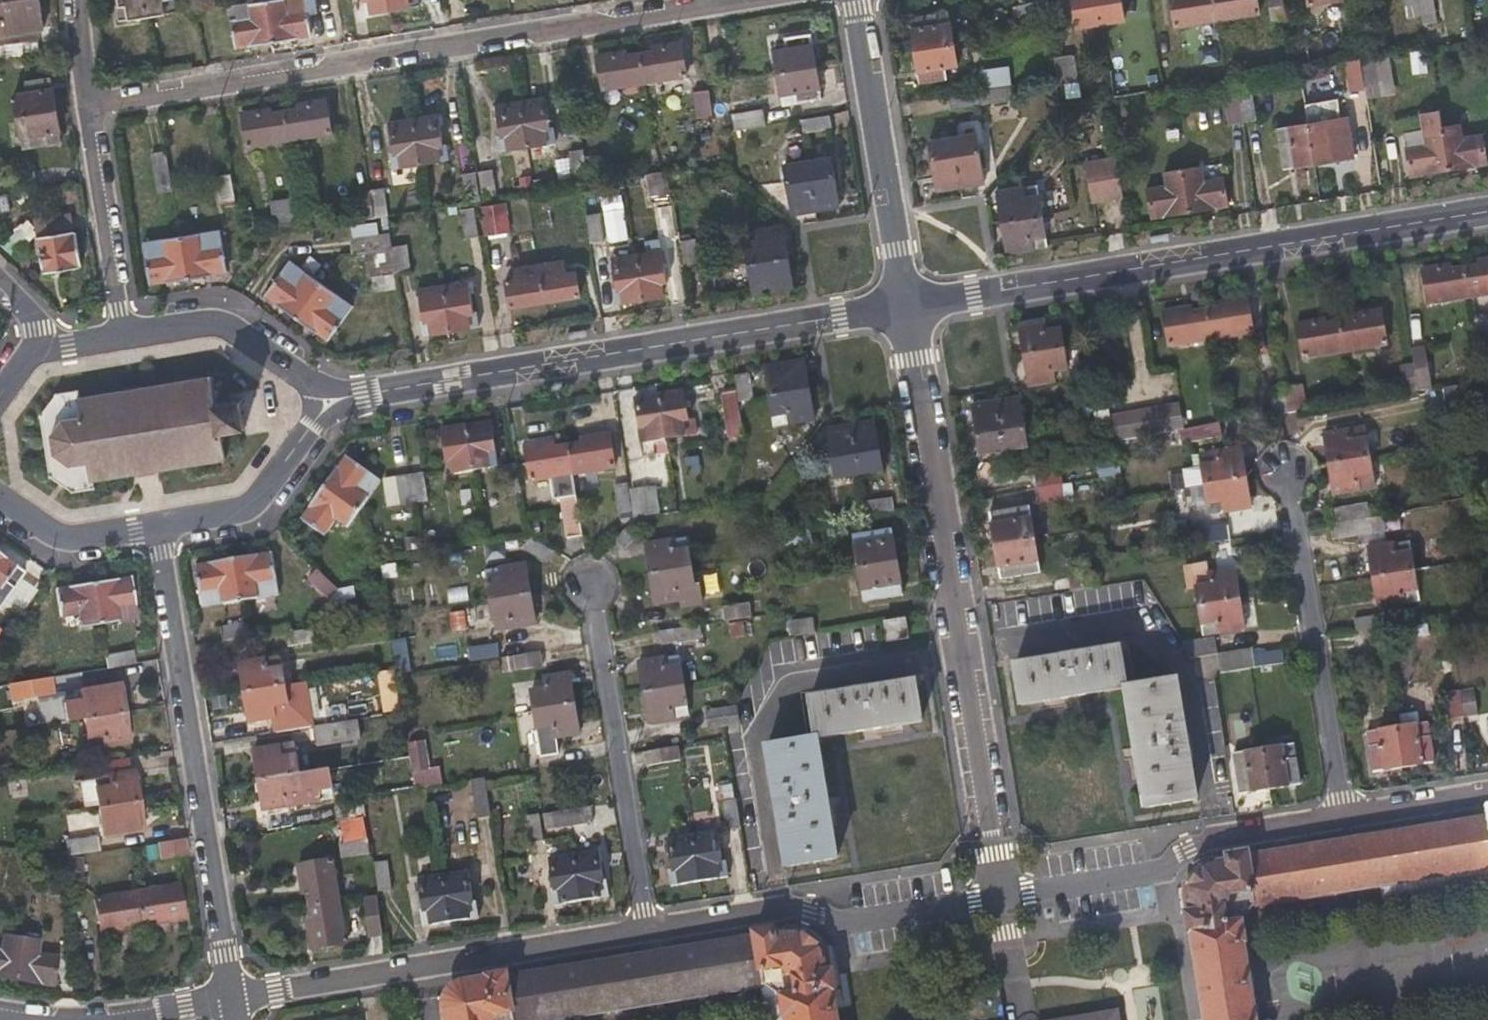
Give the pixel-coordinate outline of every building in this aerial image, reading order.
[(38,0),(9,0),(1,1),(0,2),(0,33),(36,27),(34,16),(40,15),(38,0)] [(116,4),(113,5),(117,22),(144,17),(141,0),(116,0),(116,4)] [(144,17),(171,13),(169,0),(141,0),(144,17)] [(264,0),(261,0),(227,6),(234,45),(271,39),(264,0)] [(271,39),(309,32),(306,12),(316,10),(314,0),(264,0),(271,39)] [(389,8),(388,0),(368,0),(370,11),(389,8)] [(1046,12),(1044,0),(1032,0),(1029,1),(1033,24),(1034,28),(1048,26),(1046,12)] [(1100,23),(1097,0),(1072,0),(1076,27),(1100,23)] [(1100,23),(1123,19),(1119,0),(1097,0),(1100,23)] [(1176,23),(1216,16),(1214,0),(1172,0),(1176,23)] [(1216,16),(1257,9),(1256,0),(1214,0),(1216,16)] [(1283,0),(1269,0),(1272,19),(1286,16),(1283,0)] [(1422,11),(1420,0),(1407,0),(1409,14),(1422,11)] [(1422,11),(1437,8),(1436,0),(1420,0),(1422,11)] [(1014,26),(1033,24),(1029,1),(1011,3),(1014,26)] [(1439,20),(1437,8),(1422,11),(1424,23),(1439,20)] [(914,49),(951,43),(946,13),(909,19),(914,49)] [(43,26),(40,15),(34,16),(36,27),(43,26)] [(771,39),(776,73),(812,67),(806,33),(771,39)] [(12,42),(13,49),(14,56),(42,51),(39,37),(12,42)] [(642,54),(646,79),(688,72),(683,42),(655,47),(656,51),(642,54)] [(955,63),(951,43),(914,49),(919,83),(944,78),(942,66),(955,63)] [(626,51),(612,54),(599,56),(605,86),(646,79),(642,54),(626,57),(626,51)] [(1375,56),(1368,58),(1360,59),(1365,88),(1380,85),(1375,56)] [(1058,88),(1067,87),(1075,86),(1071,60),(1054,64),(1058,88)] [(1142,66),(1129,68),(1116,70),(1120,94),(1158,87),(1157,80),(1144,81),(1142,66)] [(812,67),(776,73),(782,103),(816,97),(812,67)] [(980,88),(1011,83),(1008,67),(977,72),(980,88)] [(1235,80),(1241,119),(1255,117),(1248,78),(1235,80)] [(14,96),(17,116),(55,110),(50,79),(24,83),(26,94),(14,96)] [(1227,121),(1241,119),(1235,80),(1221,82),(1227,121)] [(1321,91),(1322,99),(1323,108),(1360,102),(1357,85),(1321,91)] [(700,116),(714,113),(710,88),(695,91),(700,116)] [(978,103),(977,96),(976,89),(949,93),(951,108),(978,103)] [(285,109),(289,138),(332,131),(327,98),(297,102),(298,107),(285,109)] [(557,143),(555,135),(554,126),(550,127),(546,99),(523,103),(530,147),(557,143)] [(530,147),(523,103),(498,108),(503,135),(499,136),(502,152),(530,147)] [(269,111),(268,109),(268,107),(241,111),(246,145),(289,138),(285,109),(269,111)] [(735,114),(738,130),(769,124),(767,109),(735,114)] [(1464,109),(1439,113),(1441,126),(1448,168),(1460,167),(1484,163),(1480,135),(1462,138),(1460,122),(1466,121),(1464,109)] [(55,110),(17,116),(23,149),(61,143),(55,110)] [(798,119),(799,126),(801,133),(829,127),(827,113),(798,119)] [(420,166),(435,163),(449,160),(446,142),(443,142),(439,116),(413,120),(420,166)] [(1342,119),(1337,120),(1309,124),(1315,163),(1319,183),(1357,177),(1352,138),(1345,139),(1342,119)] [(393,171),(420,166),(413,120),(389,123),(394,150),(390,151),(393,171)] [(1284,168),(1315,163),(1309,124),(1278,128),(1284,168)] [(1411,174),(1448,168),(1441,126),(1405,132),(1411,174)] [(936,189),(959,185),(981,181),(973,135),(929,142),(936,189)] [(160,194),(166,192),(172,191),(166,152),(153,155),(160,194)] [(239,153),(240,160),(241,166),(250,165),(248,152),(239,153)] [(586,155),(590,181),(604,179),(600,153),(586,155)] [(1110,170),(1115,198),(1120,197),(1113,156),(1108,157),(1110,170)] [(1085,161),(1087,175),(1110,170),(1108,157),(1085,161)] [(806,162),(814,207),(836,203),(828,158),(806,162)] [(793,211),(814,207),(806,162),(785,165),(793,211)] [(1183,174),(1189,211),(1228,205),(1221,168),(1183,174)] [(480,172),(482,185),(484,198),(497,196),(493,169),(480,172)] [(667,169),(656,170),(646,172),(649,194),(671,190),(667,169)] [(1092,202),(1106,199),(1115,198),(1110,170),(1087,175),(1092,202)] [(461,175),(464,188),(466,201),(479,199),(475,172),(461,175)] [(1167,189),(1157,191),(1147,192),(1151,218),(1189,211),(1183,174),(1164,176),(1167,189)] [(0,176),(0,190),(9,188),(7,175),(6,175),(0,176)] [(508,190),(531,186),(529,175),(506,178),(508,190)] [(231,178),(225,179),(218,181),(222,206),(235,204),(231,178)] [(585,185),(585,190),(586,195),(608,191),(606,182),(585,185)] [(370,189),(372,203),(374,216),(389,214),(384,187),(370,189)] [(1060,211),(1059,205),(1058,199),(1038,202),(1037,196),(1023,199),(1021,189),(998,193),(1007,252),(1043,246),(1043,242),(1044,241),(1040,215),(1060,211)] [(372,203),(370,190),(356,193),(361,218),(374,216),(372,203)] [(11,208),(9,194),(0,195),(0,210),(11,208)] [(287,198),(277,200),(267,202),(271,228),(291,225),(287,198)] [(479,204),(482,218),(485,232),(510,228),(505,200),(479,204)] [(590,240),(597,239),(604,237),(600,209),(586,212),(590,240)] [(49,273),(64,271),(78,268),(78,265),(82,264),(77,235),(73,235),(68,213),(35,218),(44,270),(48,269),(49,273)] [(746,262),(785,256),(781,226),(741,233),(746,262)] [(377,245),(391,243),(388,229),(349,236),(352,249),(377,245)] [(200,276),(200,274),(200,272),(210,270),(211,274),(224,272),(217,233),(180,238),(187,278),(200,276)] [(634,251),(641,298),(661,294),(658,276),(663,275),(657,237),(643,239),(645,250),(634,251)] [(694,237),(686,238),(678,240),(682,267),(698,265),(694,237)] [(149,285),(187,278),(180,238),(142,244),(149,285)] [(395,269),(409,267),(406,241),(391,243),(395,269)] [(381,271),(395,269),(391,243),(377,245),(381,271)] [(634,251),(627,252),(610,255),(614,284),(611,285),(614,302),(641,298),(634,251)] [(746,262),(746,263),(751,293),(790,287),(785,256),(746,262)] [(1468,298),(1487,294),(1487,260),(1477,262),(1478,267),(1463,270),(1468,298)] [(540,264),(546,299),(579,294),(576,272),(564,273),(561,261),(540,264)] [(294,318),(319,284),(286,262),(262,296),(294,318)] [(519,267),(520,274),(521,280),(508,282),(512,305),(546,299),(540,264),(519,267)] [(1444,273),(1444,270),(1443,267),(1422,272),(1428,305),(1468,298),(1463,270),(1444,273)] [(444,285),(451,330),(478,325),(476,310),(471,311),(467,281),(444,285)] [(345,303),(319,284),(294,318),(305,325),(308,320),(317,325),(313,330),(323,336),(345,303)] [(423,335),(451,330),(444,285),(417,289),(423,318),(419,319),(423,335)] [(1204,314),(1209,340),(1249,333),(1244,301),(1219,305),(1220,311),(1204,314)] [(1191,316),(1190,313),(1189,310),(1161,315),(1167,347),(1209,340),(1204,314),(1191,316)] [(1344,352),(1385,346),(1380,311),(1354,316),(1355,321),(1340,323),(1344,352)] [(1475,325),(1476,330),(1487,328),(1487,317),(1475,319),(1475,325)] [(308,320),(305,325),(313,330),(317,325),(308,320)] [(1301,359),(1344,352),(1340,323),(1325,326),(1324,321),(1295,326),(1301,359)] [(1024,356),(1062,350),(1058,330),(1045,332),(1044,323),(1026,326),(1028,334),(1020,336),(1024,356)] [(1018,327),(1020,336),(1028,334),(1026,326),(1018,327)] [(1036,385),(1046,384),(1055,382),(1053,371),(1065,369),(1062,350),(1024,356),(1028,377),(1034,376),(1036,385)] [(1412,366),(1417,392),(1431,390),(1424,350),(1410,353),(1412,366)] [(767,397),(807,391),(803,361),(762,368),(767,397)] [(1417,392),(1412,366),(1399,368),(1403,394),(1417,392)] [(734,392),(736,402),(750,400),(746,375),(732,378),(734,392)] [(1030,386),(1036,385),(1034,376),(1028,377),(1030,386)] [(222,379),(210,381),(213,396),(216,395),(217,399),(213,400),(214,403),(226,401),(224,393),(222,379)] [(54,395),(36,419),(45,472),(59,482),(64,487),(70,492),(94,488),(93,483),(92,478),(139,471),(140,475),(158,472),(157,469),(160,469),(224,458),(222,440),(225,440),(224,436),(220,436),(219,432),(233,429),(244,428),(239,398),(226,401),(214,403),(213,400),(217,399),(216,395),(213,396),(210,381),(145,391),(145,388),(126,391),(126,394),(79,402),(77,391),(54,395)] [(1289,413),(1290,413),(1306,410),(1302,385),(1284,388),(1289,413)] [(1432,392),(1434,399),(1435,406),(1461,401),(1458,387),(1432,392)] [(1274,416),(1277,415),(1289,413),(1284,388),(1270,391),(1274,416)] [(811,421),(807,391),(767,397),(772,428),(786,426),(787,424),(811,421)] [(726,434),(741,431),(736,402),(734,392),(719,394),(726,434)] [(692,420),(690,420),(688,421),(685,402),(679,403),(677,393),(658,396),(665,438),(694,433),(692,420)] [(665,438),(658,396),(632,401),(641,452),(649,451),(648,441),(665,438)] [(996,403),(1004,451),(1027,447),(1019,399),(996,403)] [(977,455),(1004,451),(996,403),(994,403),(969,408),(977,455)] [(1177,406),(1109,417),(1113,442),(1182,430),(1177,406)] [(1289,413),(1277,415),(1281,440),(1295,438),(1290,413),(1289,413)] [(464,426),(471,468),(491,465),(495,461),(490,422),(464,426)] [(849,426),(856,473),(878,469),(870,423),(849,426)] [(1180,431),(1181,438),(1183,445),(1223,438),(1220,425),(1180,431)] [(445,473),(471,468),(464,426),(438,430),(445,473)] [(834,476),(856,473),(849,426),(826,429),(834,476)] [(1326,465),(1368,458),(1363,428),(1321,435),(1326,465)] [(566,446),(571,475),(613,468),(607,433),(579,438),(581,443),(566,446)] [(553,448),(552,445),(551,442),(522,447),(528,481),(549,478),(571,475),(566,446),(553,448)] [(1204,485),(1244,478),(1239,450),(1199,457),(1201,467),(1204,485)] [(319,486),(355,510),(376,480),(340,454),(319,486)] [(1372,486),(1368,458),(1326,465),(1331,494),(1372,486)] [(1185,488),(1204,485),(1201,467),(1182,471),(1185,488)] [(406,473),(410,500),(422,498),(418,471),(406,473)] [(1036,490),(1060,486),(1057,471),(1033,475),(1036,490)] [(396,502),(409,500),(410,500),(406,473),(392,475),(396,502)] [(574,497),(571,475),(549,478),(552,501),(574,497)] [(1210,514),(1229,511),(1249,508),(1244,478),(1204,485),(1210,514)] [(344,526),(355,510),(319,486),(298,517),(323,534),(333,519),(344,526)] [(1038,504),(1050,502),(1062,500),(1060,486),(1036,490),(1038,504)] [(632,490),(634,503),(636,515),(657,512),(653,487),(632,490)] [(618,521),(633,519),(628,490),(614,492),(618,521)] [(861,500),(862,507),(863,513),(889,509),(887,496),(861,500)] [(1331,526),(1356,521),(1353,507),(1328,512),(1331,526)] [(994,545),(1031,539),(1026,508),(989,514),(994,545)] [(566,538),(573,537),(581,536),(576,509),(562,511),(566,538)] [(612,539),(617,544),(622,549),(642,529),(633,519),(612,539)] [(1359,535),(1356,521),(1331,526),(1333,540),(1359,535)] [(775,529),(776,537),(778,544),(809,539),(807,525),(775,529)] [(855,564),(893,558),(888,528),(849,533),(855,564)] [(1197,532),(1198,538),(1199,545),(1220,541),(1219,529),(1197,532)] [(649,575),(691,569),(686,539),(651,544),(653,555),(646,557),(649,575)] [(999,579),(1018,576),(1037,573),(1031,539),(994,545),(999,579)] [(1375,577),(1413,570),(1408,541),(1369,549),(1375,577)] [(644,545),(646,557),(653,555),(651,544),(644,545)] [(233,558),(240,599),(278,593),(271,552),(233,558)] [(1,586),(16,564),(0,553),(0,586),(1,586)] [(197,564),(201,584),(204,605),(240,599),(233,558),(197,564)] [(861,597),(880,594),(899,591),(893,558),(855,564),(861,597)] [(1201,607),(1240,600),(1235,571),(1208,575),(1207,563),(1184,567),(1187,590),(1198,588),(1201,607)] [(488,600),(528,594),(523,565),(483,570),(488,600)] [(325,597),(330,593),(334,589),(315,569),(306,577),(325,597)] [(649,575),(650,583),(654,609),(683,604),(684,611),(704,608),(700,583),(694,584),(691,569),(649,575)] [(1418,599),(1413,570),(1375,577),(1380,606),(1418,599)] [(1096,587),(1093,574),(1067,578),(1069,592),(1096,587)] [(93,584),(100,625),(137,619),(129,578),(118,580),(119,586),(108,587),(107,582),(93,584)] [(1099,611),(1145,607),(1142,580),(1096,585),(1099,611)] [(61,618),(69,617),(78,616),(79,629),(100,625),(93,584),(80,586),(81,592),(71,594),(69,588),(57,590),(61,618)] [(12,607),(18,611),(24,615),(37,596),(26,589),(12,607)] [(492,627),(512,624),(532,621),(528,594),(488,600),(492,627)] [(1240,600),(1201,607),(1206,634),(1245,627),(1240,600)] [(724,606),(727,620),(753,616),(750,602),(724,606)] [(452,632),(466,629),(462,610),(448,614),(452,632)] [(1354,618),(1355,625),(1356,632),(1383,627),(1381,614),(1354,618)] [(883,618),(885,629),(887,639),(907,635),(904,615),(883,618)] [(786,620),(787,627),(789,634),(816,629),(814,616),(786,620)] [(222,641),(234,639),(247,637),(244,621),(220,625),(222,641)] [(658,630),(659,637),(660,644),(700,638),(698,624),(658,630)] [(284,631),(285,638),(286,645),(314,640),(311,626),(284,631)] [(1185,643),(1186,651),(1188,660),(1214,655),(1211,638),(1185,643)] [(394,668),(400,667),(407,666),(403,640),(391,641),(394,668)] [(465,647),(466,654),(467,661),(494,656),(492,643),(465,647)] [(1253,648),(1223,653),(1227,674),(1257,669),(1255,655),(1253,648)] [(1059,659),(1036,663),(1013,667),(1020,706),(1124,687),(1118,649),(1079,656),(1079,652),(1058,655),(1059,659)] [(538,663),(536,650),(510,654),(512,667),(538,663)] [(1284,650),(1255,655),(1257,669),(1286,663),(1284,650)] [(108,670),(121,668),(135,666),(132,652),(105,656),(108,670)] [(1227,674),(1223,653),(1214,655),(1216,665),(1217,675),(1227,674)] [(237,664),(242,691),(283,684),(278,657),(237,664)] [(638,663),(642,693),(669,689),(664,658),(638,663)] [(376,671),(377,676),(378,680),(389,678),(388,669),(376,671)] [(55,679),(56,684),(56,688),(77,685),(76,676),(55,679)] [(527,692),(530,711),(571,704),(568,685),(567,676),(528,681),(530,692),(527,692)] [(1144,808),(1169,803),(1194,799),(1174,679),(1124,687),(1144,808)] [(248,719),(260,717),(271,715),(274,731),(312,724),(313,724),(305,681),(283,684),(242,691),(248,719)] [(810,696),(816,737),(918,720),(911,681),(869,687),(868,683),(846,687),(846,691),(810,696)] [(65,722),(83,719),(123,712),(118,683),(78,690),(80,701),(62,704),(65,722)] [(669,689),(642,693),(647,722),(688,715),(684,686),(669,689)] [(1459,691),(1463,717),(1477,715),(1473,689),(1459,691)] [(1463,717),(1459,691),(1444,694),(1449,720),(1463,717)] [(552,736),(576,733),(575,724),(571,704),(530,711),(538,756),(555,753),(552,736)] [(722,726),(737,724),(734,708),(703,713),(706,729),(722,726)] [(1398,727),(1396,727),(1402,766),(1430,762),(1424,723),(1416,724),(1414,711),(1396,714),(1398,727)] [(123,712),(83,719),(88,747),(128,740),(123,712)] [(355,717),(333,721),(313,724),(312,724),(315,744),(358,736),(355,717)] [(722,726),(723,730),(723,733),(738,731),(737,724),(722,726)] [(1365,731),(1368,751),(1371,771),(1402,766),(1396,727),(1365,731)] [(437,780),(436,773),(435,766),(426,768),(421,734),(407,736),(415,784),(437,780)] [(785,865),(810,861),(836,857),(816,737),(766,746),(785,865)] [(1262,747),(1269,787),(1299,783),(1294,742),(1262,747)] [(679,759),(678,752),(677,746),(644,752),(646,764),(679,759)] [(278,747),(266,749),(254,751),(259,781),(297,774),(292,748),(279,750),(278,747)] [(1238,792),(1269,787),(1262,747),(1232,752),(1238,792)] [(99,806),(138,799),(133,770),(94,776),(99,806)] [(297,774),(259,781),(264,810),(302,803),(297,774)] [(485,776),(477,777),(469,778),(475,817),(491,815),(485,776)] [(104,834),(123,831),(143,827),(138,799),(99,806),(104,834)] [(725,829),(732,827),(739,826),(734,799),(720,801),(725,829)] [(336,822),(350,820),(364,817),(361,803),(333,808),(336,822)] [(544,814),(545,822),(547,829),(591,822),(589,807),(544,814)] [(265,816),(269,831),(290,826),(286,811),(265,816)] [(528,857),(535,856),(542,855),(536,819),(523,821),(528,857)] [(1251,857),(1250,852),(1227,856),(1227,859),(1206,863),(1200,865),(1195,869),(1192,871),(1188,876),(1186,882),(1184,889),(1184,895),(1187,913),(1184,914),(1187,933),(1190,932),(1204,1019),(1254,1019),(1242,942),(1246,941),(1243,922),(1253,903),(1487,864),(1487,819),(1251,857)] [(691,834),(698,881),(725,876),(723,864),(720,864),(715,830),(691,834)] [(666,839),(668,856),(671,872),(668,873),(670,886),(698,881),(691,834),(666,839)] [(64,840),(65,848),(67,856),(99,851),(96,835),(64,840)] [(185,837),(171,840),(157,842),(159,860),(188,854),(185,837)] [(346,850),(348,858),(349,867),(367,864),(364,847),(346,850)] [(573,854),(580,899),(608,894),(605,880),(602,881),(597,850),(573,854)] [(573,854),(559,856),(547,859),(552,888),(548,889),(550,903),(580,899),(573,854)] [(81,856),(67,856),(65,882),(80,882),(81,856)] [(310,906),(335,902),(328,860),(296,866),(300,892),(307,890),(310,906)] [(376,890),(383,889),(389,888),(385,861),(371,863),(376,890)] [(461,884),(469,883),(467,873),(459,874),(461,884)] [(448,922),(477,917),(475,900),(471,901),(469,883),(461,884),(459,874),(441,878),(448,922)] [(419,928),(448,922),(441,878),(438,878),(416,883),(421,911),(416,913),(419,928)] [(136,892),(141,920),(156,917),(156,921),(182,916),(176,885),(136,892)] [(127,923),(141,920),(136,892),(95,900),(101,933),(127,928),(127,923)] [(377,895),(370,896),(363,898),(370,937),(383,935),(377,895)] [(312,920),(309,921),(305,921),(310,949),(341,944),(335,902),(310,906),(312,920)] [(791,928),(775,931),(775,928),(756,932),(757,937),(509,977),(509,972),(488,976),(488,979),(467,982),(461,985),(456,989),(451,995),(448,1000),(447,1004),(446,1010),(446,1013),(447,1019),(522,1019),(762,982),(779,995),(782,1015),(785,1015),(786,1019),(834,1019),(829,989),(832,988),(830,968),(825,968),(823,949),(820,942),(815,936),(811,933),(805,930),(801,929),(795,928),(791,928)] [(0,946),(0,974),(15,976),(22,933),(4,930),(1,946),(0,946)] [(22,933),(15,976),(53,982),(56,955),(36,952),(38,936),(22,933)]
